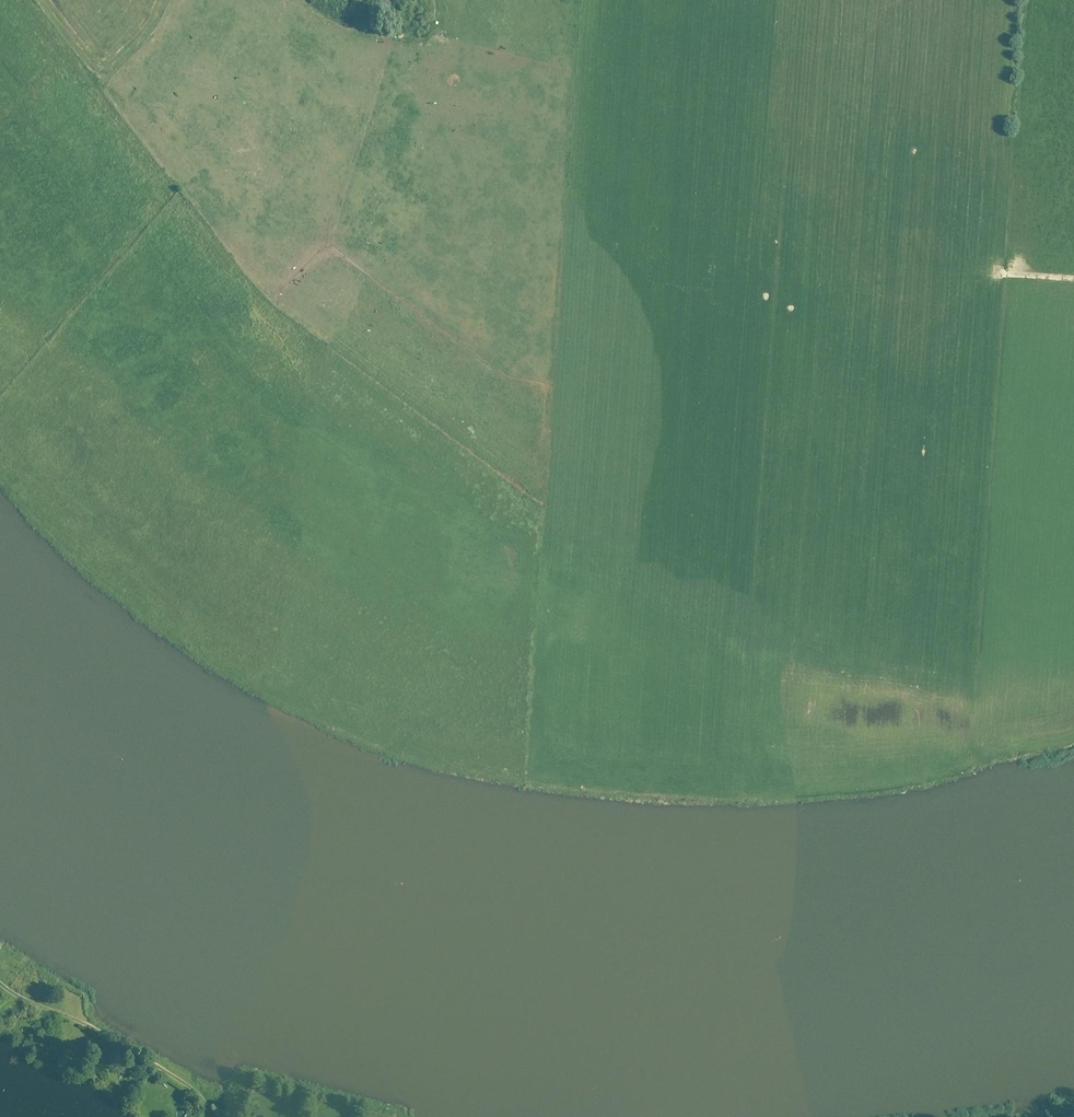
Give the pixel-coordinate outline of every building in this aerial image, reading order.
[(389,12),(395,0),(367,0),(389,12)]
